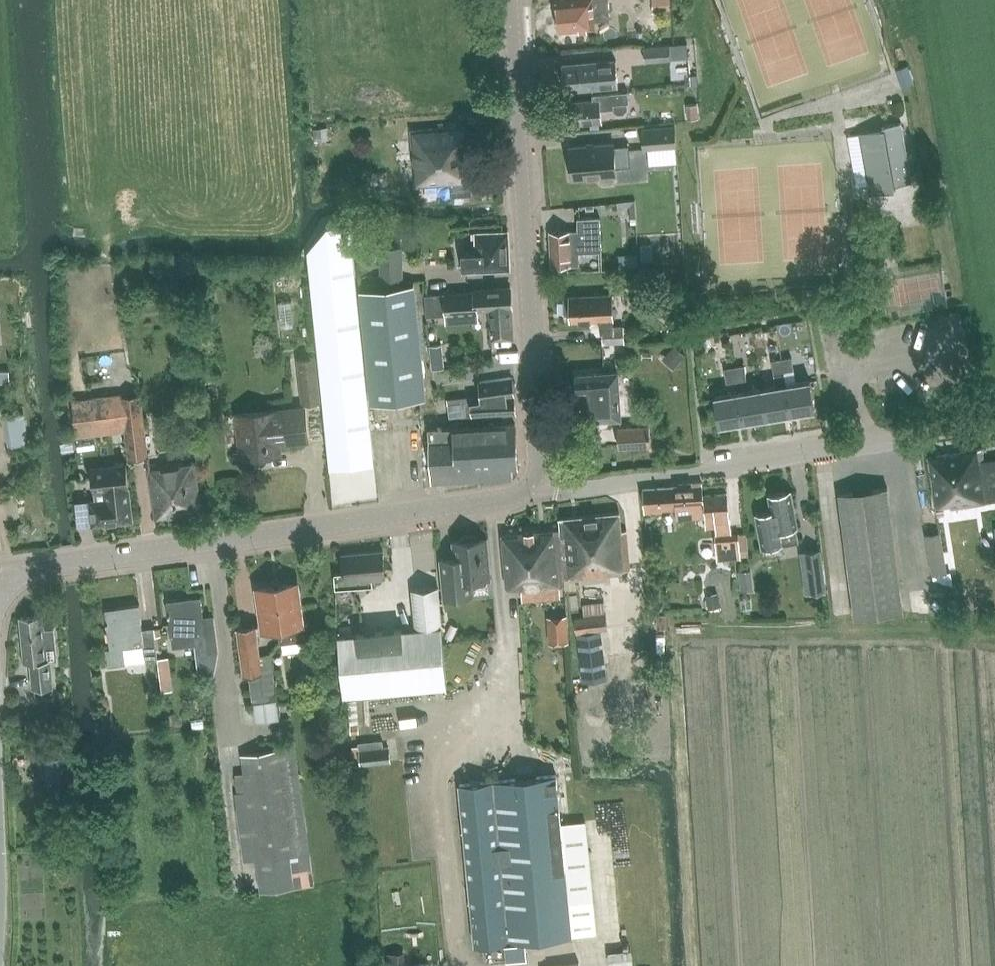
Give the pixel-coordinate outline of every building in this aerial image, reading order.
[(610,19),(609,0),(556,0),(559,31),(595,27),(595,20),(610,19)] [(691,49),(692,32),(674,32),(673,48),(691,49)] [(670,45),(644,47),(645,61),(671,59),(670,45)] [(618,86),(617,77),(616,60),(590,62),(562,65),(564,90),(618,86)] [(593,100),(566,102),(568,125),(602,122),(600,109),(613,108),(618,113),(624,113),(628,108),(628,102),(629,102),(628,91),(593,94),(593,100)] [(661,123),(675,123),(675,110),(660,111),(661,123)] [(894,187),(912,182),(902,123),(882,127),(882,129),(860,133),(870,194),(895,194),(894,187)] [(643,128),(644,148),(676,146),(675,126),(643,128)] [(451,195),(472,194),(471,181),(472,181),(469,142),(465,142),(464,127),(412,128),(412,142),(414,162),(416,185),(450,182),(451,195)] [(614,143),(570,146),(572,178),(600,176),(601,180),(604,183),(612,182),(614,179),(614,175),(617,175),(616,168),(631,167),(629,146),(615,147),(614,143)] [(579,252),(602,251),(600,217),(578,219),(578,230),(550,232),(552,266),(580,265),(579,252)] [(329,225),(308,251),(330,468),(374,464),(350,224),(350,223),(329,225)] [(477,270),(510,269),(508,231),(476,233),(477,252),(464,252),(464,270),(477,270)] [(381,268),(405,267),(404,235),(381,235),(381,268)] [(373,402),(424,397),(414,285),(362,290),(373,402)] [(475,291),(427,294),(428,313),(490,309),(492,339),(514,338),(511,287),(475,289),(475,291)] [(570,297),(564,297),(565,314),(571,313),(571,321),(598,320),(603,327),(603,343),(625,342),(625,326),(609,326),(609,319),(608,306),(608,294),(570,296),(570,297)] [(280,327),(295,326),(293,301),(278,303),(280,327)] [(730,324),(734,344),(755,340),(751,320),(730,324)] [(797,329),(788,334),(796,352),(806,348),(797,329)] [(792,357),(782,359),(785,372),(794,371),(792,357)] [(303,403),(319,401),(315,358),(299,360),(303,403)] [(782,359),(772,360),(775,374),(785,372),(782,359)] [(745,365),(734,367),(737,381),(747,379),(745,365)] [(727,382),(737,381),(734,367),(725,368),(727,382)] [(621,417),(627,417),(625,390),(619,391),(617,372),(578,374),(579,394),(583,394),(585,420),(621,417)] [(777,386),(763,388),(767,416),(791,412),(787,384),(785,372),(775,374),(777,386)] [(477,402),(449,405),(451,416),(516,413),(514,391),(517,389),(516,383),(513,382),(513,377),(480,382),(482,400),(476,400),(477,402)] [(811,380),(787,384),(791,412),(815,408),(811,380)] [(763,388),(739,392),(743,420),(767,416),(763,388)] [(739,392),(715,396),(719,424),(743,420),(739,392)] [(129,460),(149,458),(141,393),(122,395),(122,394),(72,399),(77,437),(125,432),(129,460)] [(267,444),(308,440),(304,407),(237,414),(242,457),(268,454),(267,444)] [(517,462),(516,424),(430,428),(431,443),(430,443),(433,482),(459,481),(458,471),(513,467),(517,462)] [(619,447),(651,444),(650,424),(617,426),(619,447)] [(982,448),(928,457),(936,506),(950,504),(950,508),(991,501),(982,448)] [(156,519),(203,512),(195,460),(148,468),(156,519)] [(93,525),(133,520),(127,465),(93,468),(96,500),(90,500),(93,525)] [(749,558),(747,533),(739,534),(739,532),(730,533),(730,526),(727,493),(703,495),(702,482),(679,484),(679,486),(643,489),(645,513),(661,511),(661,510),(675,509),(676,519),(705,517),(706,528),(716,527),(717,534),(715,534),(718,561),(741,559),(741,558),(749,558)] [(902,612),(899,584),(900,584),(887,487),(839,494),(852,590),(853,590),(856,618),(902,612)] [(772,511),(756,514),(762,547),(769,546),(799,541),(796,527),(797,527),(791,491),(769,495),(772,511)] [(560,518),(565,578),(566,589),(577,588),(576,577),(623,573),(622,570),(630,569),(627,531),(621,531),(620,512),(560,518)] [(559,530),(502,535),(507,587),(522,586),(522,589),(564,585),(559,530)] [(933,574),(947,571),(940,532),(926,534),(933,574)] [(488,540),(453,543),(454,555),(438,557),(441,593),(474,590),(473,579),(491,577),(488,540)] [(821,550),(805,552),(810,591),(826,589),(821,550)] [(348,573),(335,574),(336,591),(346,591),(346,586),(372,583),(371,575),(385,573),(383,551),(347,554),(348,573)] [(281,641),(305,638),(297,583),(257,589),(263,629),(279,626),(281,641)] [(448,687),(440,606),(439,587),(413,590),(416,629),(403,631),(402,629),(358,634),(358,635),(339,637),(344,697),(448,687)] [(201,596),(167,601),(173,644),(196,641),(200,676),(214,675),(219,651),(214,615),(204,616),(201,596)] [(570,599),(548,603),(554,636),(576,632),(570,599)] [(158,659),(155,636),(144,637),(140,604),(106,608),(111,647),(107,648),(109,665),(126,662),(158,659)] [(606,614),(576,618),(578,637),(593,635),(592,631),(608,629),(606,614)] [(54,627),(44,628),(43,615),(21,617),(25,662),(31,661),(33,687),(53,685),(51,659),(47,659),(46,647),(56,646),(54,627)] [(249,672),(253,705),(256,722),(279,718),(277,704),(271,654),(259,656),(257,641),(259,640),(257,624),(238,627),(244,673),(249,672)] [(173,690),(169,656),(158,657),(163,691),(173,690)] [(363,700),(353,700),(354,721),(363,721),(363,700)] [(406,713),(407,723),(427,722),(426,712),(406,713)] [(386,728),(361,732),(362,739),(387,735),(386,728)] [(556,749),(559,764),(570,762),(567,747),(556,749)] [(238,791),(235,791),(244,861),(257,859),(261,892),(313,886),(309,853),(310,853),(296,748),(243,755),(245,774),(236,775),(238,791)] [(384,749),(370,750),(360,751),(361,765),(385,763),(384,749)] [(48,782),(62,782),(62,759),(47,760),(48,782)] [(476,945),(572,935),(556,775),(460,784),(476,945)]
